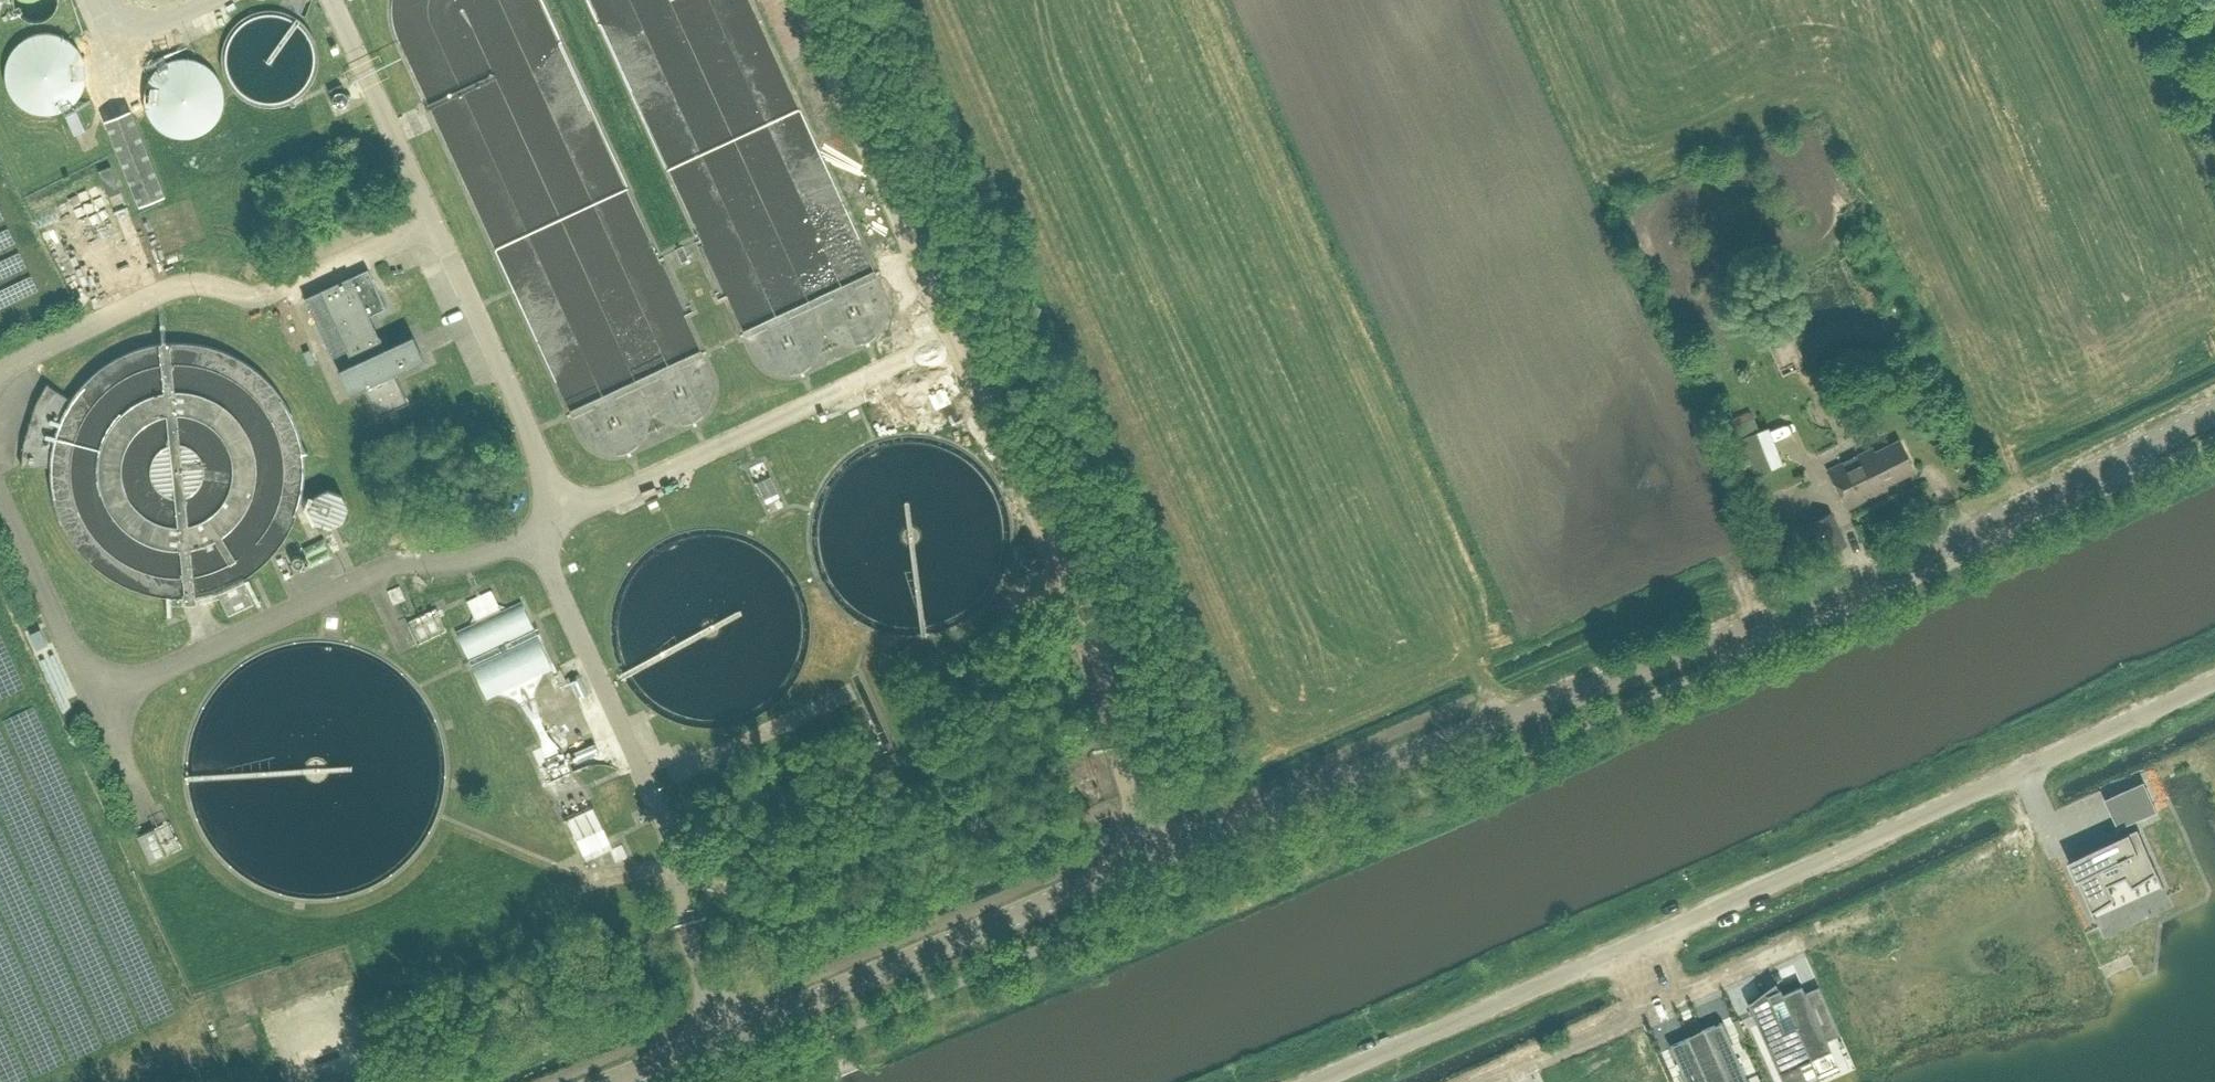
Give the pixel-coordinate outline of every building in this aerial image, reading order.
[(86,130),(76,109),(65,114),(75,135),(86,130)] [(164,196),(132,114),(107,124),(140,206),(164,196)] [(121,191),(111,166),(99,171),(109,196),(121,191)] [(349,393),(365,386),(377,415),(410,401),(395,372),(424,358),(413,335),(384,348),(369,315),(386,307),(368,268),(351,276),(306,298),(332,355),(347,350),(354,363),(339,370),(349,393)] [(24,442),(21,466),(50,466),(50,460),(51,453),(52,447),(53,441),(55,434),(57,428),(59,422),(61,416),(64,410),(67,405),(71,399),(47,384),(36,403),(24,442)] [(1727,427),(1747,477),(1773,467),(1753,417),(1727,427)] [(1828,469),(1847,508),(1887,489),(1884,484),(1914,469),(1900,441),(1876,453),(1873,447),(1828,469)] [(777,474),(761,480),(770,502),(786,495),(777,474)] [(330,528),(353,513),(330,477),(306,492),(330,528)] [(1827,485),(1810,488),(1812,501),(1829,498),(1827,485)] [(1769,534),(1784,566),(1821,549),(1824,555),(1847,544),(1833,511),(1813,519),(1812,515),(1769,534)] [(223,589),(218,591),(228,613),(254,601),(244,578),(239,581),(234,584),(228,587),(223,589)] [(388,590),(394,604),(406,599),(400,585),(388,590)] [(469,658),(534,628),(521,599),(500,609),(476,620),(456,630),(469,658)] [(425,647),(454,637),(445,611),(417,621),(425,647)] [(488,699),(545,672),(559,699),(575,691),(561,664),(553,668),(538,635),(472,666),(488,699)] [(557,774),(575,776),(577,764),(558,763),(557,774)] [(2154,814),(2166,809),(2153,780),(2141,786),(2154,814)] [(170,820),(164,823),(137,836),(150,863),(182,847),(170,820)] [(2154,869),(2156,868),(2138,829),(2069,860),(2093,913),(2094,912),(2103,907),(2101,902),(2111,897),(2099,870),(2121,860),(2122,861),(2125,862),(2127,861),(2137,877),(2154,869)] [(1748,1004),(1778,1072),(1830,1049),(1826,1040),(1840,1034),(1818,985),(1804,991),(1801,985),(1782,993),(1779,987),(1766,993),(1767,995),(1748,1004)] [(1670,1045),(1686,1081),(1748,1081),(1721,1022),(1701,1031),(1670,1045)]
